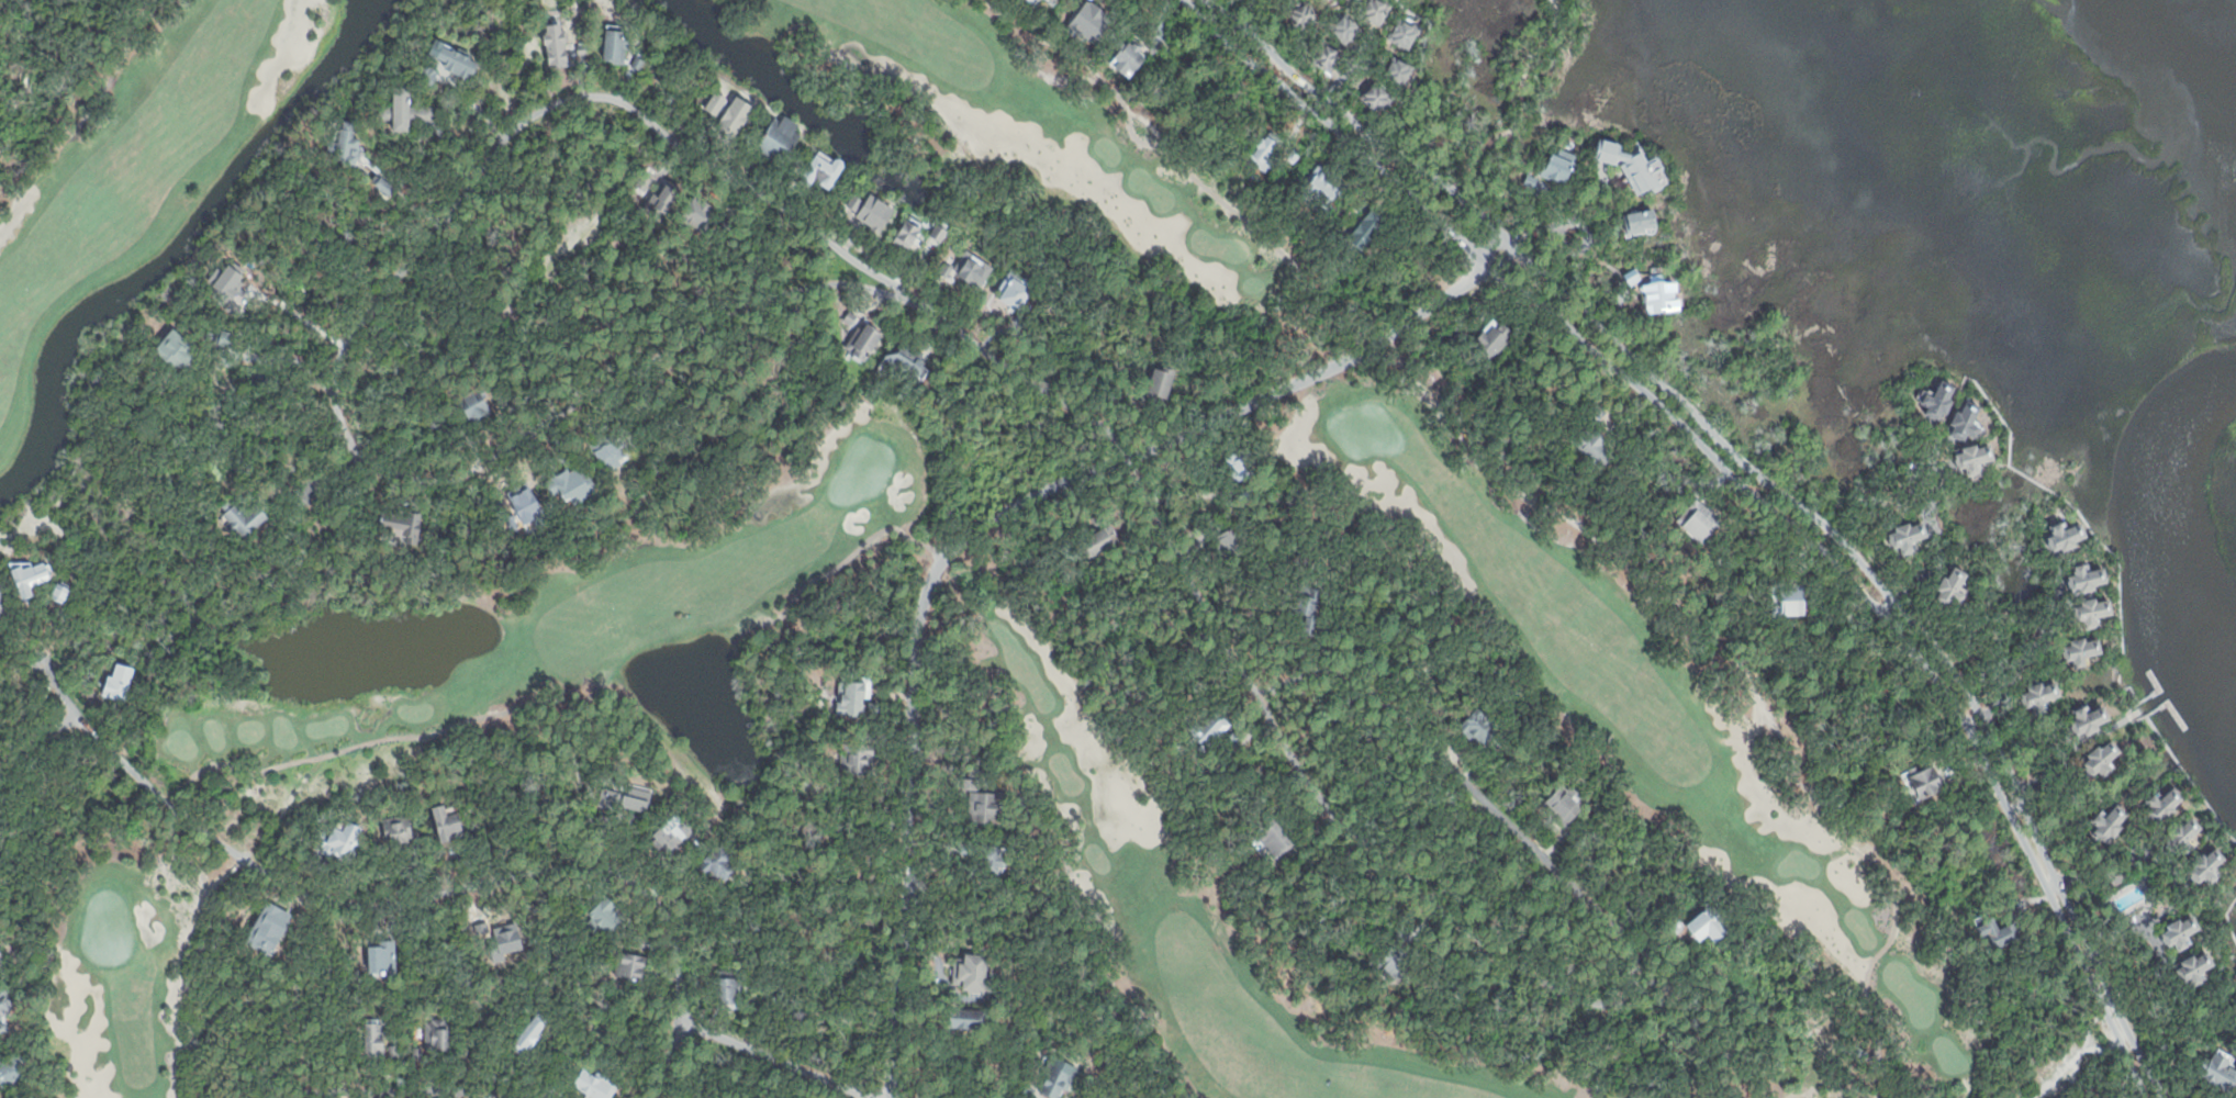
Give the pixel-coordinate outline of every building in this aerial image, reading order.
[(1285,9),(1304,0),(1310,0),(1320,24),(1296,34),(1285,9)] [(1360,20),(1367,0),(1383,0),(1394,4),(1384,30),(1360,20)] [(1328,27),(1348,11),(1364,31),(1344,47),(1328,27)] [(1400,15),(1424,26),(1413,52),(1389,41),(1400,15)] [(545,22),(562,21),(566,65),(548,66),(545,22)] [(604,29),(621,30),(621,40),(627,41),(625,65),(602,64),(604,29)] [(436,35),(483,57),(472,81),(447,69),(449,63),(427,54),(436,35)] [(1127,38),(1150,55),(1131,79),(1109,63),(1127,38)] [(575,44),(590,42),(592,56),(578,58),(575,44)] [(1321,44),(1343,53),(1333,76),(1311,67),(1321,44)] [(634,54),(646,60),(639,71),(628,66),(634,54)] [(1395,55),(1417,64),(1407,87),(1386,79),(1395,55)] [(427,61),(441,78),(432,88),(416,71),(427,61)] [(1374,82),(1395,102),(1378,119),(1359,99),(1374,82)] [(392,87),(410,87),(410,107),(435,105),(434,123),(407,123),(407,131),(392,131),(392,124),(379,123),(379,105),(392,107),(392,87)] [(715,91),(725,98),(714,114),(704,108),(715,91)] [(735,94),(753,107),(734,137),(715,126),(735,94)] [(785,115),(798,123),(795,128),(802,133),(781,169),(753,153),(775,116),(782,120),(785,115)] [(342,120),(354,120),(353,139),(361,141),(359,169),(327,167),(329,141),(340,142),(342,120)] [(1264,132),(1284,146),(1263,173),(1244,160),(1264,132)] [(1602,137),(1597,158),(1619,165),(1636,199),(1665,187),(1674,182),(1661,156),(1645,165),(1641,152),(1630,157),(1618,154),(1621,143),(1602,137)] [(1561,147),(1579,155),(1566,187),(1544,177),(1538,191),(1522,184),(1529,169),(1540,173),(1549,152),(1558,155),(1561,147)] [(832,159),(837,156),(843,159),(845,164),(827,190),(814,182),(808,188),(797,181),(818,150),(832,159)] [(1321,161),(1349,184),(1323,213),(1297,190),(1321,161)] [(376,173),(394,187),(387,197),(368,183),(376,173)] [(1365,199),(1389,213),(1365,251),(1348,240),(1366,211),(1360,208),(1365,199)] [(694,203),(722,221),(711,238),(683,222),(694,203)] [(1620,215),(1624,235),(1657,226),(1653,208),(1620,215)] [(907,216),(923,227),(907,249),(891,238),(907,216)] [(936,224),(949,232),(941,244),(929,236),(936,224)] [(966,248),(990,262),(974,288),(957,277),(961,270),(955,267),(966,248)] [(944,261),(952,267),(944,277),(937,270),(944,261)] [(1623,274),(1629,284),(1641,278),(1635,268),(1623,274)] [(1008,270),(1040,292),(1020,318),(997,302),(1004,292),(996,287),(1008,270)] [(1644,284),(1648,315),(1685,310),(1680,279),(1668,281),(1667,272),(1648,274),(1650,283),(1644,284)] [(848,310),(857,314),(850,323),(842,318),(848,310)] [(1499,315),(1517,332),(1489,361),(1472,345),(1499,315)] [(861,317),(885,333),(864,367),(840,351),(861,317)] [(219,326),(235,333),(228,352),(211,346),(219,326)] [(171,327),(192,346),(187,351),(194,358),(180,373),(152,348),(171,327)] [(905,338),(929,350),(920,360),(925,362),(907,386),(875,369),(885,354),(895,352),(905,338)] [(1153,363),(1175,369),(1167,401),(1144,395),(1153,363)] [(1942,380),(1956,386),(1952,395),(1958,399),(1946,423),(1927,413),(1931,407),(1920,402),(1926,389),(1935,393),(1942,380)] [(457,402),(476,389),(492,414),(473,426),(457,402)] [(1126,391),(1142,394),(1139,406),(1123,404),(1126,391)] [(1966,399),(1983,406),(1977,423),(1986,427),(1980,439),(1967,435),(1965,440),(1952,435),(1966,399)] [(1589,417),(1609,435),(1602,442),(1613,453),(1600,468),(1569,440),(1589,417)] [(617,430),(625,442),(617,447),(624,459),(618,462),(619,466),(606,473),(591,446),(617,430)] [(1954,452),(1990,442),(1994,459),(1979,463),(1982,473),(1968,477),(1966,468),(1958,470),(1954,452)] [(1222,453),(1245,444),(1259,473),(1236,483),(1222,453)] [(591,474),(601,491),(564,512),(545,479),(568,464),(572,470),(575,468),(583,480),(591,474)] [(256,502),(270,517),(243,545),(211,513),(230,495),(246,512),(256,502)] [(1696,500),(1722,523),(1701,547),(1674,524),(1696,500)] [(404,507),(424,512),(415,546),(376,536),(381,516),(401,520),(404,507)] [(1236,527),(1246,549),(1221,561),(1204,525),(1223,515),(1230,529),(1236,527)] [(2049,527),(2061,520),(2065,528),(2079,522),(2088,538),(2077,542),(2080,546),(2064,554),(2060,550),(2054,552),(2045,540),(2053,536),(2049,527)] [(1888,535),(1894,550),(1902,548),(1905,553),(1919,550),(1918,544),(1928,539),(1923,523),(1912,527),(1909,522),(1892,527),(1896,531),(1888,535)] [(1107,525),(1115,540),(1086,554),(1078,539),(1107,525)] [(5,569),(19,563),(23,572),(43,563),(49,576),(29,586),(34,597),(22,603),(5,569)] [(2068,576),(2073,591),(2084,587),(2086,592),(2095,591),(2098,584),(2111,582),(2109,567),(2089,571),(2087,563),(2073,565),(2075,575),(2068,576)] [(1956,567),(1970,574),(1965,586),(1971,591),(1963,608),(1934,594),(1944,576),(1949,579),(1956,567)] [(56,582),(71,589),(64,604),(49,597),(56,582)] [(1301,585),(1324,590),(1316,636),(1293,631),(1301,585)] [(1779,615),(1805,614),(1804,585),(1778,586),(1779,615)] [(2077,606),(2083,635),(2100,631),(2098,620),(2114,616),(2110,598),(2077,606)] [(2066,649),(2070,661),(2075,659),(2079,671),(2088,668),(2086,660),(2106,652),(2101,636),(2066,649)] [(110,661),(135,669),(124,708),(99,701),(110,661)] [(2025,684),(2053,673),(2057,685),(2061,697),(2047,703),(2049,709),(2030,717),(2021,693),(2028,691),(2025,684)] [(854,674),(872,674),(872,702),(882,703),(883,716),(835,716),(834,696),(845,695),(842,683),(852,683),(854,674)] [(1456,725),(1475,704),(1501,727),(1483,749),(1456,725)] [(2073,712),(2089,704),(2091,710),(2104,704),(2112,720),(2101,726),(2103,730),(2081,741),(2073,725),(2079,722),(2073,712)] [(1211,712),(1229,726),(1204,757),(1186,742),(1211,712)] [(1238,725),(1246,732),(1236,744),(1227,737),(1238,725)] [(2111,738),(2123,751),(2108,764),(2114,771),(2106,778),(2101,773),(2095,777),(2082,762),(2111,738)] [(840,739),(875,739),(874,778),(839,778),(840,739)] [(1899,774),(1915,806),(1946,789),(1930,759),(1899,774)] [(959,777),(980,778),(980,789),(1005,791),(1003,828),(966,826),(968,792),(959,792),(959,777)] [(1564,778),(1589,802),(1565,828),(1540,805),(1564,778)] [(627,782),(652,787),(646,815),(621,809),(627,782)] [(2177,787),(2187,800),(2159,825),(2149,813),(2154,808),(2149,803),(2157,795),(2161,800),(2177,787)] [(604,788),(616,791),(615,802),(603,799),(604,788)] [(2109,816),(2118,802),(2135,814),(2111,845),(2094,832),(2098,827),(2092,822),(2102,810),(2109,816)] [(429,807),(440,804),(445,815),(456,811),(463,830),(450,833),(452,841),(440,844),(429,807)] [(682,810),(705,840),(678,861),(655,832),(682,810)] [(379,819),(407,813),(413,838),(385,844),(379,819)] [(1275,813),(1298,844),(1277,860),(1254,827),(1275,813)] [(2194,816),(2204,827),(2190,839),(2178,850),(2168,839),(2194,816)] [(321,830),(314,842),(323,847),(321,852),(328,856),(332,854),(350,861),(365,829),(344,820),(342,832),(335,828),(333,834),(321,830)] [(723,841),(734,855),(727,861),(735,872),(714,889),(694,864),(723,841)] [(961,841),(999,844),(998,856),(1011,858),(1009,877),(972,873),(974,858),(959,856),(961,841)] [(2215,843),(2229,859),(2217,870),(2222,875),(2209,886),(2204,881),(2196,886),(2183,872),(2215,843)] [(605,894),(615,905),(612,908),(622,919),(605,935),(600,931),(593,937),(582,925),(589,919),(584,915),(605,894)] [(2015,897),(2023,912),(2011,919),(2003,904),(2015,897)] [(1713,900),(1735,925),(1713,943),(1707,937),(1700,942),(1685,925),(1713,900)] [(2198,914),(2205,928),(2189,937),(2193,944),(2181,952),(2177,944),(2171,946),(2164,933),(2198,914)] [(2015,922),(2023,939),(1995,952),(1981,922),(1992,917),(1999,930),(2015,922)] [(1674,918),(1684,928),(1674,938),(1664,927),(1674,918)] [(365,942),(394,940),(396,973),(367,975),(365,942)] [(1391,943),(1415,962),(1397,984),(1374,965),(1391,943)] [(617,952),(650,957),(646,983),(613,977),(617,952)] [(964,953),(988,955),(986,984),(993,983),(993,997),(962,995),(964,985),(952,985),(953,960),(964,960),(964,953)] [(2211,953),(2217,965),(2203,973),(2205,982),(2192,987),(2188,978),(2180,979),(2178,971),(2184,967),(2181,962),(2194,955),(2198,960),(2211,953)] [(716,978),(744,978),(744,1010),(716,1010),(716,978)] [(8,1030),(0,1032),(0,987),(4,986),(11,1013),(4,1015),(8,1030)] [(949,1007),(984,1009),(982,1031),(948,1028),(949,1007)] [(541,1008),(556,1020),(526,1056),(512,1044),(541,1008)] [(362,1013),(383,1015),(383,1043),(398,1043),(396,1057),(361,1056),(362,1013)] [(425,1019),(451,1019),(450,1054),(424,1054),(425,1019)] [(412,1044),(423,1044),(422,1057),(411,1057),(412,1044)] [(2232,1064),(2235,1066),(2235,1095),(2235,1097),(2200,1079),(2204,1071),(2199,1067),(2204,1057),(2211,1061),(2217,1047),(2235,1057),(2232,1064)] [(29,1079),(19,1052),(0,1059),(0,1090),(29,1079)] [(1061,1091),(1058,1097),(1052,1097),(1036,1091),(1052,1052),(1080,1064),(1067,1094),(1061,1091)] [(618,1083),(608,1097),(594,1097),(570,1082),(580,1066),(599,1078),(603,1072),(618,1083)]
